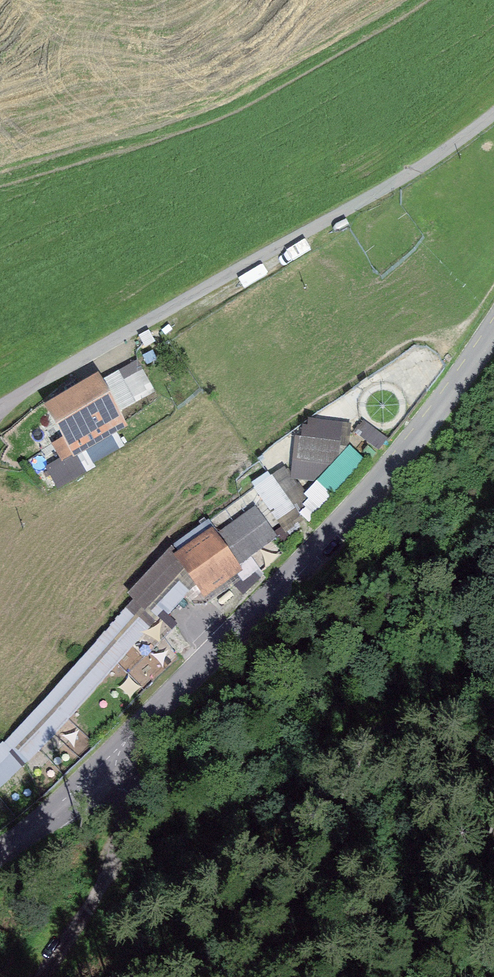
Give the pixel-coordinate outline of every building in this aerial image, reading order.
[(96,377),(41,406),(68,457),(123,427),(96,377)] [(295,534),(367,460),(352,445),(307,491),(280,464),(253,492),(295,534)] [(215,527),(174,554),(199,593),(240,566),(215,527)] [(31,760),(10,738),(0,748),(0,788),(31,760)]
